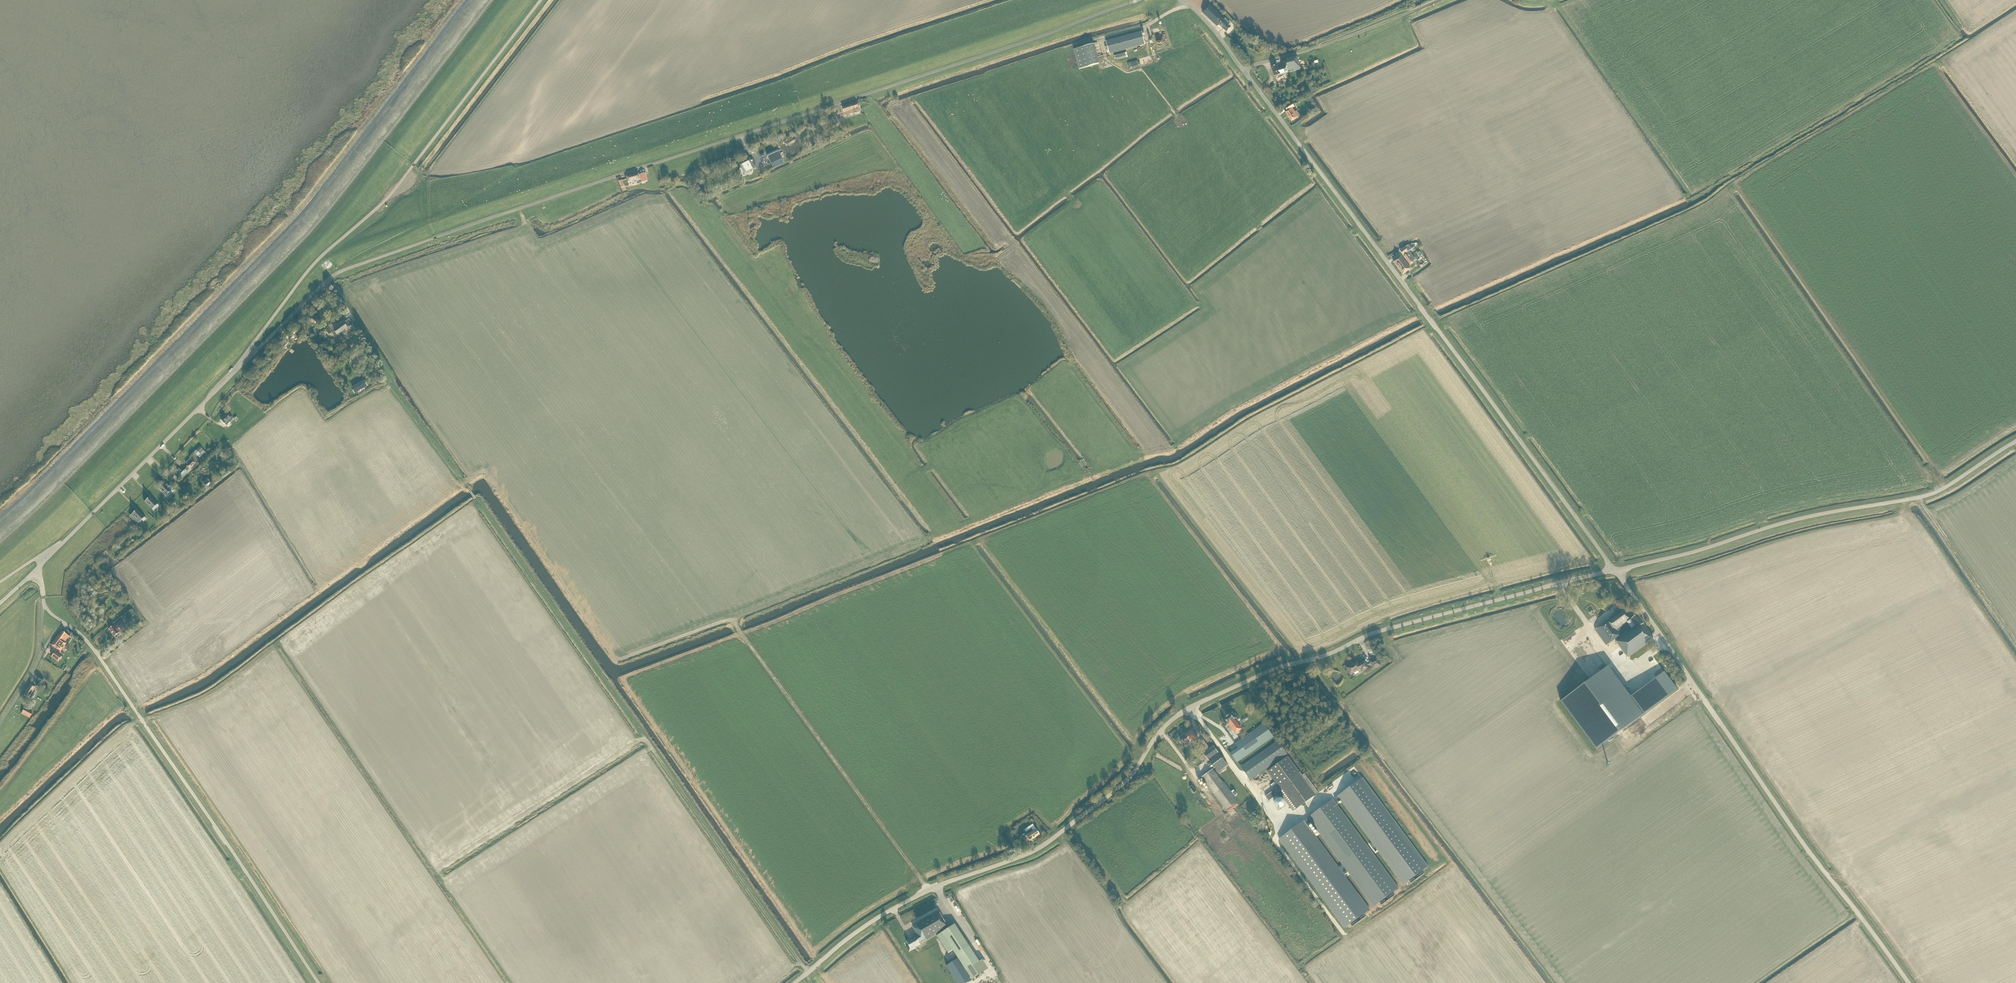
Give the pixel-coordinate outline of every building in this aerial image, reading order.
[(1145,45),(1141,32),(1106,41),(1110,54),(1145,45)] [(1094,45),(1084,47),(1074,50),(1079,69),(1099,64),(1094,45)] [(1277,81),(1284,78),(1287,78),(1286,73),(1301,70),(1297,56),(1280,60),(1283,67),(1278,68),(1276,64),(1271,66),(1275,76),(1280,74),(1283,73),(1283,74),(1276,77),(1277,81)] [(859,108),(858,103),(842,108),(845,116),(853,113),(853,114),(861,112),(859,108)] [(1292,104),(1285,108),(1287,111),(1285,112),(1291,122),(1298,117),(1292,108),(1293,108),(1294,107),(1292,104)] [(834,114),(831,115),(833,120),(831,121),(833,126),(834,125),(835,127),(839,125),(836,119),(834,114)] [(778,150),(767,155),(771,164),(782,159),(778,150)] [(751,161),(749,158),(744,161),(743,159),(738,162),(743,173),(749,169),(749,170),(752,168),(753,170),(755,169),(754,167),(756,166),(753,160),(751,161)] [(640,180),(641,180),(641,183),(648,182),(646,173),(639,175),(638,174),(626,176),(627,177),(625,177),(626,180),(627,179),(628,183),(632,182),(633,185),(637,184),(636,181),(640,180)] [(1405,248),(1400,252),(1403,256),(1411,250),(1408,246),(1405,248)] [(1409,264),(1413,262),(1415,260),(1410,253),(1408,255),(1407,254),(1404,256),(1409,264)] [(1393,262),(1403,275),(1410,269),(1401,257),(1393,262)] [(330,260),(322,266),(325,271),(333,266),(330,260)] [(338,335),(353,324),(349,319),(344,323),(334,330),(338,335)] [(316,328),(310,332),(314,337),(320,333),(316,328)] [(281,351),(288,342),(286,341),(287,340),(284,338),(277,347),(281,351)] [(351,388),(354,394),(368,386),(365,381),(351,388)] [(226,425),(233,419),(227,413),(221,420),(226,425)] [(199,446),(194,452),(200,458),(205,452),(199,446)] [(174,473),(179,477),(181,480),(187,474),(192,469),(190,468),(193,466),(194,468),(198,465),(196,463),(195,463),(192,460),(190,458),(186,463),(188,465),(186,466),(187,467),(183,471),(182,469),(181,471),(179,468),(174,473)] [(206,487),(211,483),(207,478),(203,482),(206,487)] [(158,488),(165,496),(166,496),(169,492),(171,494),(174,491),(169,486),(168,487),(167,485),(168,484),(165,481),(158,488)] [(150,496),(144,502),(152,510),(155,507),(156,509),(159,506),(152,499),(153,499),(150,496)] [(136,510),(131,515),(139,523),(142,520),(143,522),(146,519),(136,510)] [(131,610),(128,612),(127,613),(131,618),(134,615),(136,614),(132,609),(131,610)] [(1632,618),(1631,619),(1623,609),(1620,611),(1607,621),(1595,630),(1607,645),(1619,636),(1619,637),(1615,640),(1628,658),(1645,645),(1654,638),(1645,627),(1643,624),(1644,624),(1637,614),(1632,618)] [(126,628),(120,620),(113,626),(109,629),(114,636),(119,633),(126,628)] [(57,636),(53,642),(51,645),(60,651),(66,643),(65,642),(69,636),(61,631),(58,636),(57,636)] [(58,661),(61,656),(55,652),(51,657),(58,661)] [(1362,672),(1369,668),(1372,666),(1372,667),(1373,669),(1377,667),(1380,665),(1377,659),(1370,662),(1371,664),(1367,666),(1365,661),(1358,665),(1357,662),(1347,668),(1350,675),(1354,673),(1358,671),(1361,669),(1362,672)] [(1630,697),(1608,666),(1560,702),(1596,750),(1677,689),(1664,672),(1630,697)] [(39,688),(44,680),(39,677),(37,680),(39,681),(36,686),(39,688)] [(34,690),(35,687),(30,684),(24,695),(31,699),(35,691),(34,690)] [(21,714),(29,718),(32,713),(24,709),(21,714)] [(1232,713),(1223,720),(1227,725),(1229,724),(1236,734),(1242,729),(1234,720),(1236,718),(1238,721),(1240,719),(1236,715),(1236,714),(1234,715),(1232,713)] [(1238,748),(1230,754),(1237,763),(1274,737),(1270,732),(1267,728),(1264,724),(1235,744),(1238,748)] [(1190,743),(1198,738),(1194,733),(1192,730),(1184,735),(1185,736),(1180,739),(1184,746),(1190,742),(1190,743)] [(1278,741),(1241,767),(1250,780),(1287,754),(1278,741)] [(1206,744),(1200,748),(1202,752),(1209,747),(1206,744)] [(1213,746),(1203,753),(1209,761),(1217,754),(1219,753),(1213,746)] [(1217,754),(1209,761),(1218,773),(1228,765),(1219,753),(1217,754)] [(1279,787),(1265,797),(1269,801),(1275,796),(1281,791),(1284,795),(1282,796),(1283,798),(1293,812),(1319,793),(1304,773),(1302,775),(1288,756),(1267,771),(1279,787)] [(1213,769),(1205,775),(1203,773),(1200,776),(1226,811),(1238,802),(1213,769)] [(1229,781),(1234,779),(1229,770),(1224,772),(1229,781)] [(1341,800),(1403,885),(1409,881),(1411,884),(1424,874),(1422,871),(1428,867),(1363,778),(1335,799),(1338,803),(1341,800)] [(1333,800),(1308,818),(1311,822),(1374,907),(1379,903),(1381,905),(1395,896),(1393,893),(1399,889),(1333,800)] [(1304,821),(1279,839),(1345,928),(1350,924),(1352,927),(1366,917),(1364,914),(1369,910),(1307,825),(1311,822),(1308,818),(1304,821)] [(1036,829),(1033,831),(1031,828),(1026,832),(1027,835),(1026,836),(1029,841),(1039,835),(1036,829)] [(947,927),(938,912),(912,926),(917,934),(911,937),(912,938),(906,941),(909,946),(907,947),(910,952),(915,949),(915,948),(920,945),(919,943),(925,939),(926,940),(947,927)] [(954,924),(941,933),(937,936),(948,953),(952,950),(971,979),(987,969),(959,924),(956,926),(954,924)] [(957,982),(967,982),(971,980),(957,959),(946,966),(957,982)]
